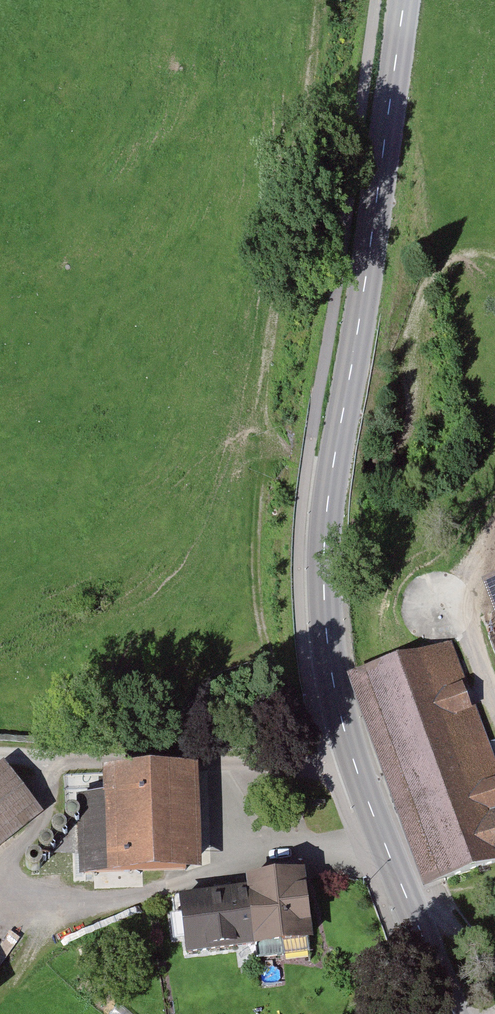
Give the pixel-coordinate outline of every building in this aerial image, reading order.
[(482,587),(494,621),(494,583),(482,587)] [(368,677),(442,882),(494,863),(494,784),(446,649),(368,677)] [(45,813),(11,767),(0,776),(0,846),(45,813)] [(198,776),(89,782),(93,865),(203,859),(198,776)] [(249,896),(186,901),(190,956),(318,947),(313,876),(248,880),(249,896)]
